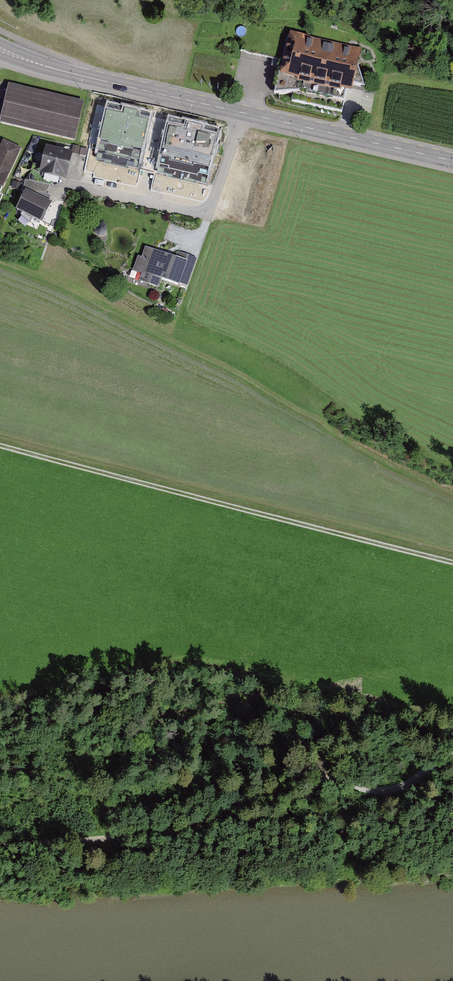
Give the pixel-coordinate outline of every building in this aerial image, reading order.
[(366,50),(291,34),(281,76),(356,93),(366,50)] [(8,84),(0,119),(0,124),(75,142),(84,102),(8,84)] [(154,110),(106,100),(93,157),(141,168),(154,110)] [(219,126),(168,114),(155,172),(206,183),(219,126)] [(0,146),(0,190),(7,175),(9,176),(22,148),(3,139),(0,146)] [(45,147),(39,175),(67,182),(73,153),(45,147)] [(52,203),(26,190),(15,211),(42,224),(52,203)] [(145,246),(141,257),(138,256),(133,270),(142,273),(139,281),(150,284),(157,287),(159,288),(162,279),(168,281),(179,285),(180,283),(187,286),(188,286),(198,258),(197,258),(190,255),(177,251),(175,257),(172,256),(169,254),(165,253),(154,249),(145,246)]
